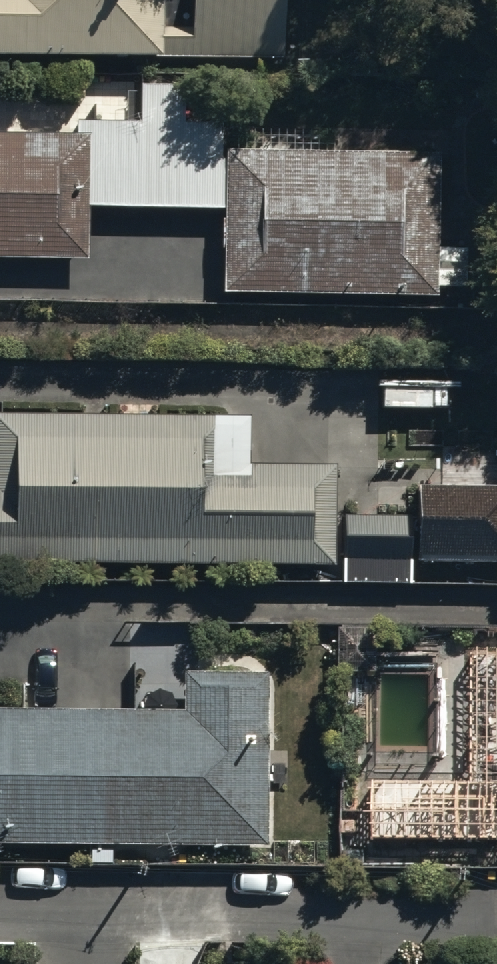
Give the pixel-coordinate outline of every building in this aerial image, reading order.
[(160,28),(161,0),(0,0),(0,53),(160,55),(160,28)] [(160,55),(282,56),(283,0),(189,0),(189,28),(160,28),(160,55)] [(88,203),(224,205),(225,155),(220,155),(221,119),(183,118),(183,81),(139,80),(138,116),(76,115),(76,129),(89,130),(88,203)] [(88,254),(88,203),(89,130),(76,129),(0,129),(0,253),(88,254)] [(435,292),(437,147),(225,144),(225,155),(224,205),(223,289),(435,292)] [(331,563),(332,463),(223,462),(224,414),(0,412),(0,560),(331,563)] [(416,481),(414,555),(496,558),(496,483),(416,481)] [(344,556),(412,559),(413,515),(345,513),(344,556)] [(457,633),(456,764),(359,763),(359,847),(496,847),(496,633),(457,633)] [(267,840),(267,669),(183,669),(183,707),(0,707),(0,840),(267,840)]
